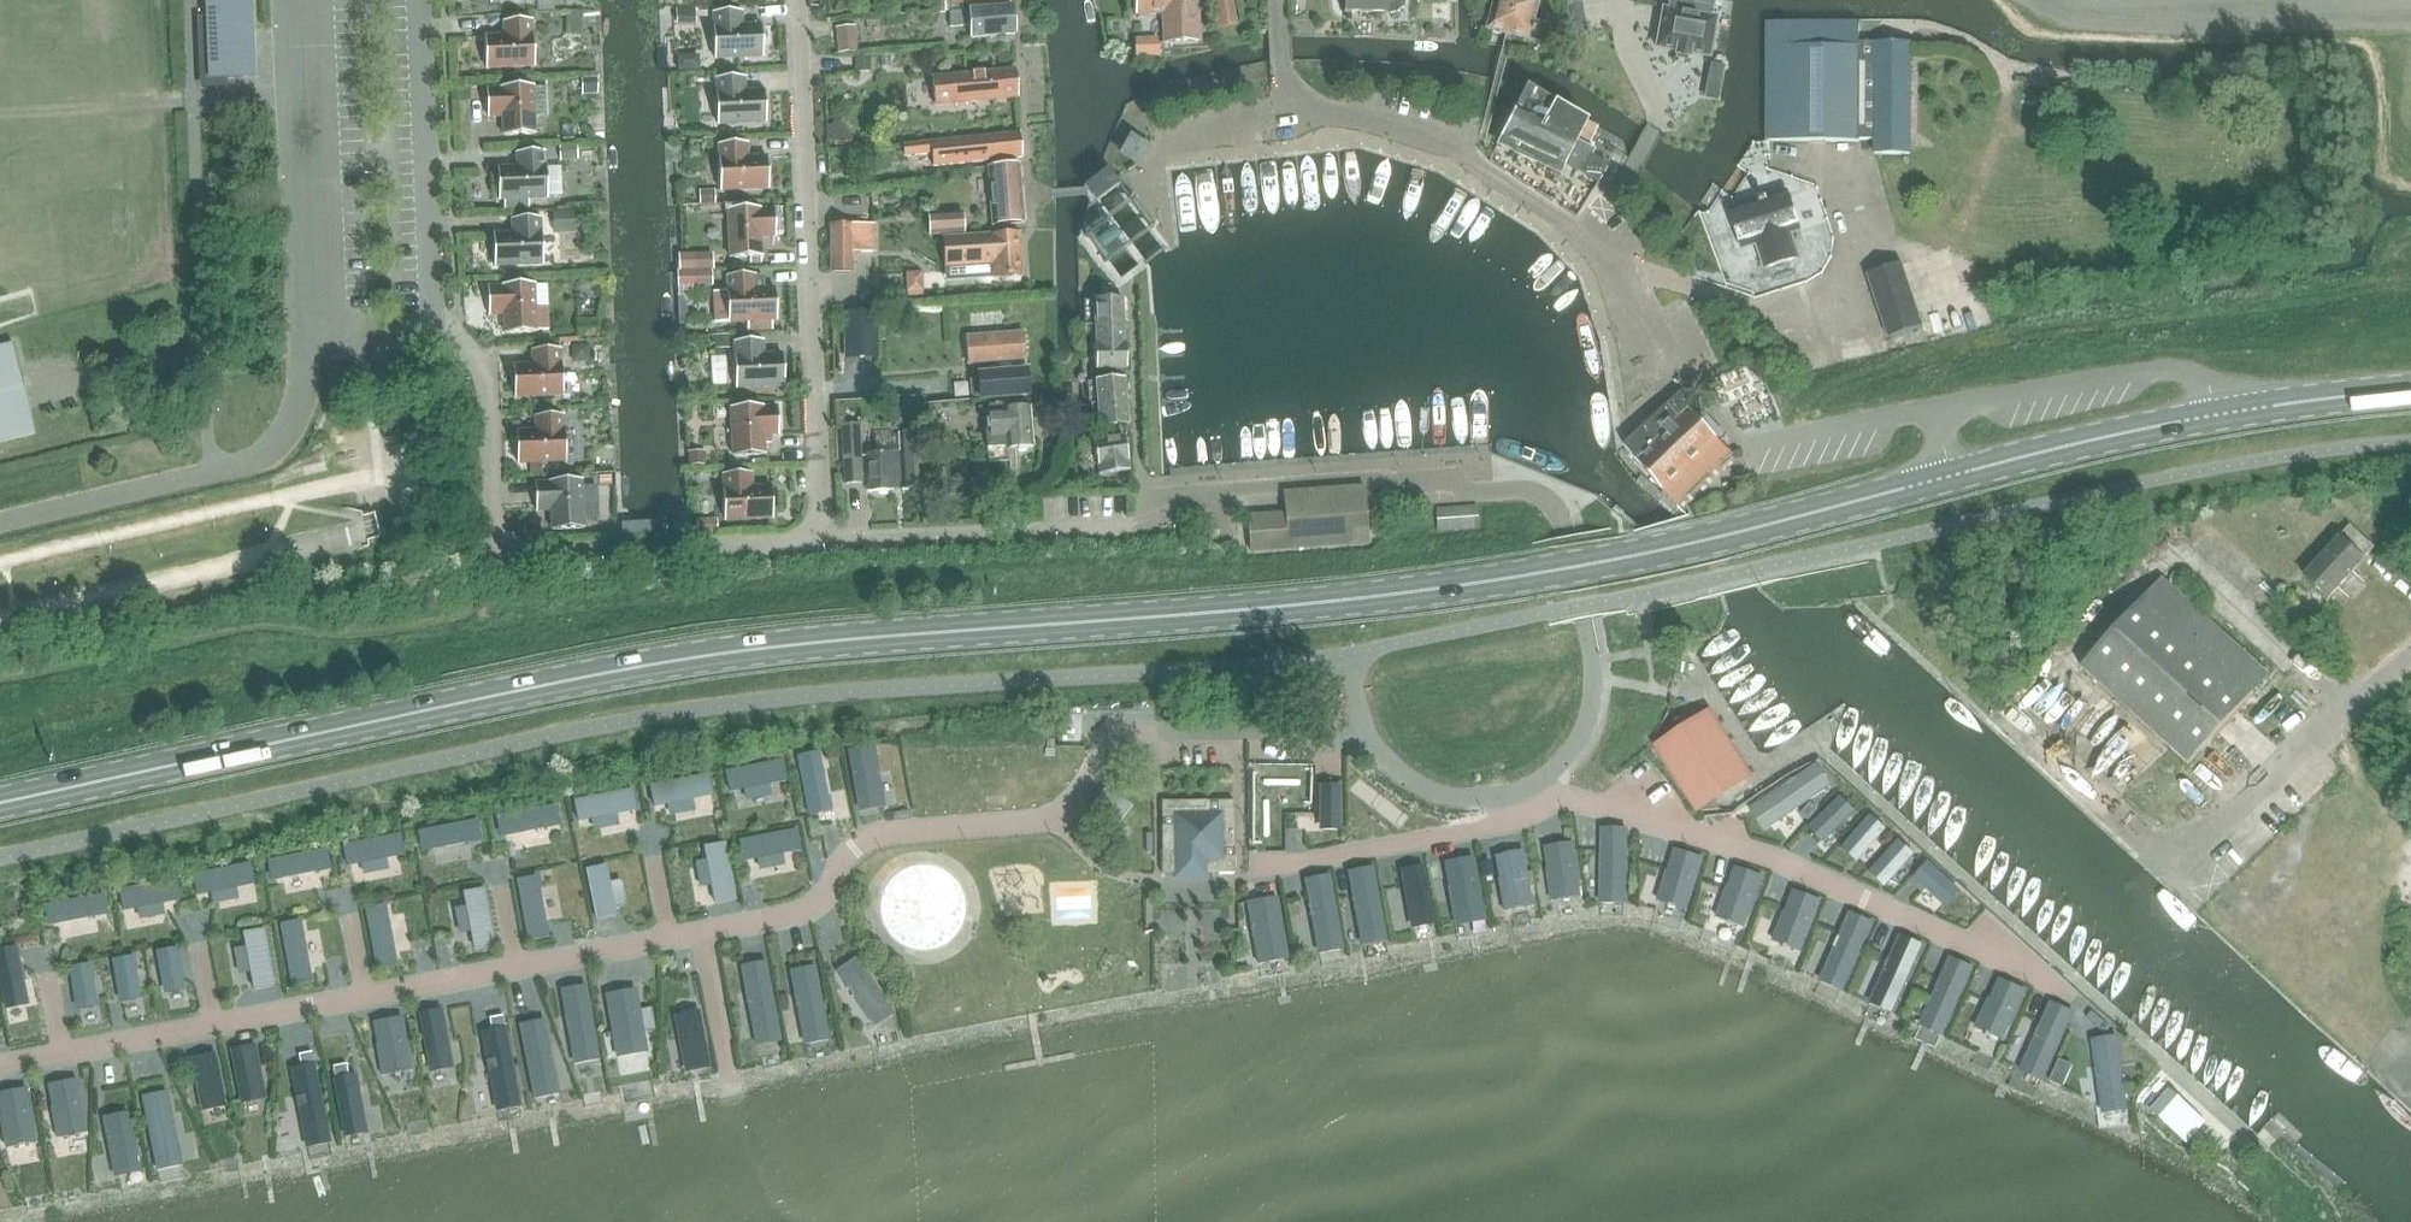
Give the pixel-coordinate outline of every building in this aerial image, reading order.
[(209,78),(256,76),(254,29),(254,18),(253,0),(206,0),(209,78)] [(950,12),(961,11),(961,3),(1014,1),(1014,0),(933,0),(933,12),(950,12)] [(1136,14),(1163,13),(1164,44),(1197,42),(1197,38),(1200,38),(1199,0),(1135,0),(1136,14)] [(1219,29),(1236,26),(1232,0),(1224,0),(1214,2),(1219,29)] [(1344,12),(1386,13),(1390,13),(1398,12),(1403,7),(1406,0),(1344,0),(1344,12)] [(1486,30),(1545,45),(1550,28),(1532,23),(1538,0),(1537,0),(1493,0),(1486,30)] [(1656,47),(1676,50),(1675,55),(1689,58),(1690,53),(1709,56),(1716,18),(1710,17),(1713,3),(1697,0),(1692,0),(1689,13),(1663,9),(1656,47)] [(950,12),(951,27),(969,26),(970,38),(1015,35),(1013,7),(969,11),(961,11),(950,12)] [(715,59),(763,56),(762,25),(743,26),(742,11),(714,12),(714,27),(715,59)] [(457,32),(482,31),(482,19),(457,20),(457,32)] [(487,68),(533,66),(535,66),(533,35),(532,20),(504,21),(505,36),(485,37),(487,68)] [(1876,139),(1876,154),(1911,154),(1912,43),(1877,43),(1877,44),(1860,43),(1860,22),(1768,22),(1768,140),(1860,140),(1860,139),(1876,139)] [(857,48),(856,25),(832,26),(833,49),(857,48)] [(694,56),(678,56),(679,71),(700,70),(700,61),(694,56)] [(933,78),(935,105),(1018,97),(1016,70),(933,78)] [(718,124),(766,122),(765,91),(746,92),(745,77),(717,78),(717,93),(718,124)] [(487,88),(488,117),(503,116),(504,135),(535,134),(533,86),(502,87),(502,88),(487,88)] [(1527,86),(1501,136),(1564,166),(1564,165),(1598,182),(1608,164),(1574,147),(1586,122),(1527,86)] [(904,145),(905,156),(932,153),(934,166),(1023,157),(1020,133),(931,142),(904,145)] [(1121,152),(1137,162),(1147,145),(1130,135),(1121,152)] [(720,159),(721,190),(769,188),(768,157),(748,158),(748,143),(719,144),(720,159)] [(528,199),(548,198),(546,166),(545,151),(517,152),(518,168),(498,168),(500,200),(504,200),(505,208),(528,207),(528,199)] [(989,167),(993,225),(1024,223),(1019,164),(989,167)] [(1108,169),(1084,187),(1096,202),(1119,184),(1108,169)] [(1760,201),(1731,210),(1743,248),(1761,243),(1764,252),(1761,253),(1766,268),(1799,258),(1791,233),(1801,230),(1789,192),(1766,199),(1765,197),(1759,199),(1760,201)] [(695,210),(712,211),(713,196),(696,195),(695,210)] [(761,237),(776,237),(775,208),(760,209),(729,210),(731,258),(762,257),(761,237)] [(928,215),(930,234),(964,232),(963,213),(928,215)] [(541,217),(512,219),(513,234),(494,235),(495,266),(543,264),(542,233),(541,217)] [(854,273),(853,252),(875,252),(875,224),(831,225),(832,273),(854,273)] [(991,266),(992,279),(1023,277),(1020,233),(943,238),(945,269),(991,266)] [(1928,252),(1934,271),(1949,266),(1943,247),(1928,252)] [(1868,274),(1889,336),(1923,325),(1902,263),(1868,274)] [(920,294),(921,267),(900,267),(900,293),(920,294)] [(756,274),(728,276),(728,291),(729,322),(748,321),(748,331),(773,330),(772,320),(777,320),(776,289),(764,289),(764,276),(756,276),(756,274)] [(536,307),(535,286),(535,284),(503,285),(503,286),(488,287),(489,315),(505,314),(505,334),(537,332),(537,330),(549,329),(548,306),(536,307)] [(1094,300),(1095,323),(1124,322),(1123,298),(1094,300)] [(845,310),(846,358),(878,359),(878,310),(845,310)] [(1095,323),(1096,346),(1125,344),(1124,322),(1095,323)] [(574,341),(595,342),(595,329),(574,328),(574,341)] [(1024,332),(966,337),(969,364),(978,364),(979,377),(974,377),(971,381),(972,393),(976,397),(981,397),(981,399),(1029,395),(1024,332)] [(764,340),(735,341),(736,357),(735,357),(737,388),(785,386),(783,355),(764,355),(764,340)] [(0,347),(0,442),(36,434),(14,344),(0,347)] [(1126,344),(1125,344),(1096,346),(1095,346),(1096,370),(1127,369),(1126,344)] [(561,349),(532,350),(533,365),(514,366),(515,397),(564,395),(562,364),(561,349)] [(1096,380),(1098,404),(1127,401),(1125,377),(1096,380)] [(1625,446),(1668,488),(1682,503),(1732,454),(1718,439),(1691,411),(1695,408),(1682,394),(1669,407),(1668,406),(1625,446)] [(1127,401),(1098,404),(1100,428),(1129,425),(1127,401)] [(1007,461),(1006,450),(1017,449),(1019,451),(1027,451),(1028,448),(1033,447),(1030,409),(1009,411),(1009,405),(989,407),(993,462),(1007,461)] [(763,407),(763,406),(732,408),(733,455),(765,455),(764,435),(779,435),(778,406),(763,407)] [(564,415),(535,416),(536,431),(517,432),(518,463),(566,461),(565,430),(564,430),(564,415)] [(842,425),(845,483),(863,482),(860,425),(842,425)] [(924,432),(899,433),(900,451),(867,453),(869,492),(893,490),(892,486),(902,485),(902,490),(927,488),(924,432)] [(1124,437),(1094,442),(1100,476),(1130,470),(1124,437)] [(588,500),(610,499),(608,472),(587,473),(588,500)] [(724,489),(725,520),(773,518),(772,487),(753,488),(752,473),(724,474),(724,489)] [(553,530),(584,528),(582,480),(535,483),(537,511),(552,510),(553,530)] [(1248,516),(1251,551),(1368,543),(1365,487),(1284,492),(1286,513),(1248,516)] [(1437,507),(1437,528),(1475,529),(1475,507),(1437,507)] [(697,520),(653,522),(654,534),(698,533),(697,520)] [(654,534),(653,522),(621,523),(622,535),(654,534)] [(2305,576),(2330,598),(2364,560),(2374,548),(2350,527),(2340,538),(2339,538),(2305,576)] [(2081,668),(2188,764),(2269,675),(2203,615),(2183,636),(2141,601),(2081,668)] [(1659,747),(1697,807),(1748,775),(1709,715),(1659,747)] [(871,749),(846,753),(856,815),(881,811),(871,749)] [(816,756),(795,760),(806,817),(806,818),(828,814),(816,756)] [(779,764),(721,776),(726,799),(784,787),(779,764)] [(1816,771),(1748,814),(1762,835),(1830,792),(1816,771)] [(704,781),(645,793),(650,816),(709,804),(704,781)] [(1317,791),(1317,835),(1337,836),(1337,791),(1317,791)] [(727,805),(733,822),(766,810),(760,793),(727,805)] [(629,794),(570,807),(575,830),(634,817),(629,794)] [(1161,802),(1162,874),(1172,874),(1172,880),(1208,879),(1208,873),(1235,873),(1234,801),(1161,802)] [(553,809),(495,821),(500,844),(558,832),(553,809)] [(1867,819),(1837,852),(1853,867),(1884,834),(1867,819)] [(471,823),(413,836),(418,859),(476,846),(471,823)] [(668,830),(645,840),(650,851),(672,841),(668,830)] [(1625,831),(1598,831),(1597,907),(1624,908),(1625,831)] [(793,833),(735,844),(740,869),(798,858),(793,833)] [(397,838),(339,850),(344,873),(402,861),(397,838)] [(1896,845),(1865,877),(1882,893),(1912,860),(1896,845)] [(1573,846),(1540,849),(1546,905),(1579,902),(1573,846)] [(723,848),(700,853),(712,909),(735,904),(723,848)] [(326,853),(263,865),(267,888),(331,876),(326,853)] [(1702,863),(1673,853),(1655,906),(1684,916),(1702,863)] [(2254,878),(2275,862),(2268,853),(2247,868),(2254,878)] [(1521,855),(1491,860),(1501,917),(1531,912),(1521,855)] [(1471,862),(1441,868),(1452,931),(1482,926),(1471,862)] [(1925,866),(1910,882),(1943,912),(1958,895),(1925,866)] [(246,867),(189,879),(193,902),(251,889),(246,867)] [(604,867),(581,872),(593,928),(616,924),(604,867)] [(1420,871),(1398,875),(1409,935),(1431,931),(1420,871)] [(1761,881),(1733,871),(1713,922),(1742,932),(1761,881)] [(1372,872),(1346,877),(1360,951),(1386,946),(1372,872)] [(1328,880),(1302,885),(1316,959),(1342,955),(1328,880)] [(535,881),(512,886),(524,943),(547,938),(535,881)] [(170,884),(119,894),(123,917),(174,906),(170,884)] [(332,888),(292,898),(302,934),(342,924),(332,888)] [(482,892),(459,897),(471,954),(494,949),(482,892)] [(1819,907),(1791,896),(1771,947),(1799,958),(1819,907)] [(91,900),(41,910),(45,932),(96,922),(91,900)] [(1275,900),(1243,906),(1255,970),(1287,964),(1275,900)] [(384,908),(361,913),(373,970),(396,965),(384,908)] [(1873,927),(1849,916),(1818,984),(1842,995),(1873,927)] [(298,925),(275,930),(286,986),(309,982),(298,925)] [(261,933),(238,937),(250,994),(273,989),(261,933)] [(1925,948),(1901,937),(1867,1008),(1891,1019),(1925,948)] [(1,1016),(26,1011),(14,952),(0,955),(0,1009),(1,1016)] [(173,953),(152,956),(160,1000),(181,997),(173,953)] [(858,957),(831,974),(841,989),(836,992),(872,1047),(903,1027),(858,957)] [(130,961),(109,965),(117,1009),(138,1006),(130,961)] [(1973,972),(1949,961),(1915,1032),(1939,1043),(1973,972)] [(764,964),(738,969),(754,1051),(780,1046),(764,964)] [(811,965),(784,970),(801,1052),(827,1047),(811,965)] [(2016,965),(2006,981),(2035,999),(2045,983),(2016,965)] [(87,969),(66,973),(74,1017),(94,1013),(87,969)] [(595,973),(562,977),(564,992),(597,988),(595,973)] [(509,986),(511,1001),(556,996),(554,981),(509,986)] [(2028,995),(1998,982),(1974,1035),(2004,1048),(2028,995)] [(583,991),(558,996),(572,1070),(598,1065),(583,991)] [(668,1012),(714,1010),(713,993),(667,996),(668,1012)] [(633,994),(604,1000),(616,1063),(646,1057),(633,994)] [(2074,1017),(2051,1006),(2018,1075),(2042,1086),(2074,1017)] [(439,1013),(414,1018),(426,1080),(450,1076),(439,1013)] [(699,1016),(671,1020),(680,1077),(708,1073),(699,1016)] [(400,1021),(369,1026),(379,1083),(410,1077),(400,1021)] [(544,1025),(516,1030),(529,1104),(557,1099),(544,1025)] [(504,1033),(480,1037),(493,1117),(517,1113),(504,1033)] [(2116,1039),(2088,1043),(2099,1120),(2126,1116),(2116,1039)] [(253,1050),(228,1054),(238,1109),(263,1104),(253,1050)] [(213,1057),(187,1062),(198,1116),(224,1111),(213,1057)] [(313,1069),(287,1074),(303,1152),(329,1147),(313,1069)] [(353,1079),(328,1084),(340,1144),(364,1139),(353,1079)] [(74,1082),(43,1088),(55,1144),(86,1138),(74,1082)] [(2170,1089),(2151,1111),(2188,1143),(2207,1121),(2170,1089)] [(0,1096),(0,1135),(4,1154),(35,1148),(23,1091),(0,1096)] [(164,1096),(140,1100),(154,1176),(179,1171),(164,1096)] [(364,1117),(403,1115),(402,1100),(363,1102),(364,1117)] [(127,1115),(101,1120),(112,1183),(139,1179),(127,1115)]
